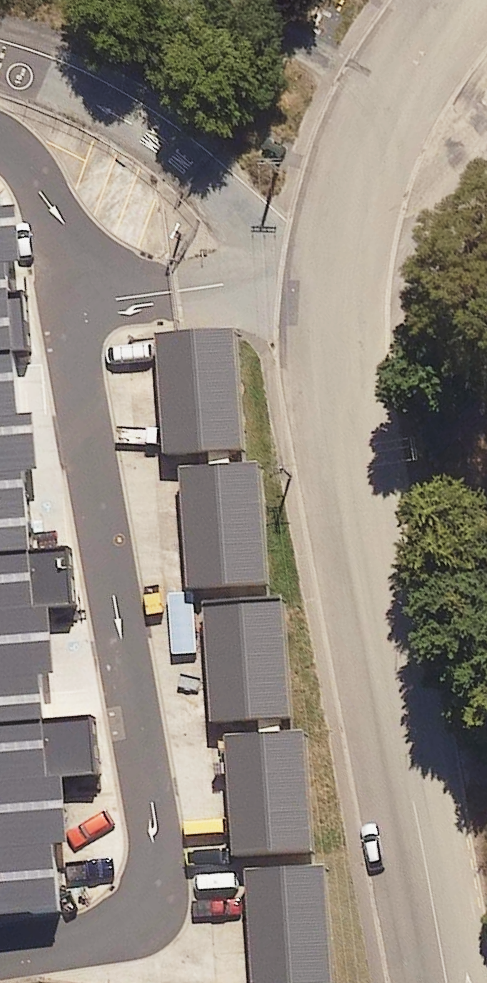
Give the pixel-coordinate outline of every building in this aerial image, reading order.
[(68,924),(62,856),(79,854),(74,788),(107,785),(101,704),(49,708),(47,686),(60,685),(55,614),(83,612),(78,541),(31,544),(26,474),(37,469),(33,415),(11,417),(7,349),(30,347),(26,288),(5,290),(4,266),(17,261),(12,209),(2,210),(1,195),(0,195),(0,929),(68,924)] [(166,448),(243,445),(238,327),(162,330),(166,448)] [(191,588),(268,584),(262,461),(185,465),(191,588)] [(214,723),(293,717),(285,597),(205,602),(214,723)] [(232,854),(313,851),(309,731),(228,734),(232,854)] [(328,865),(253,868),(256,982),(332,982),(328,865)]
